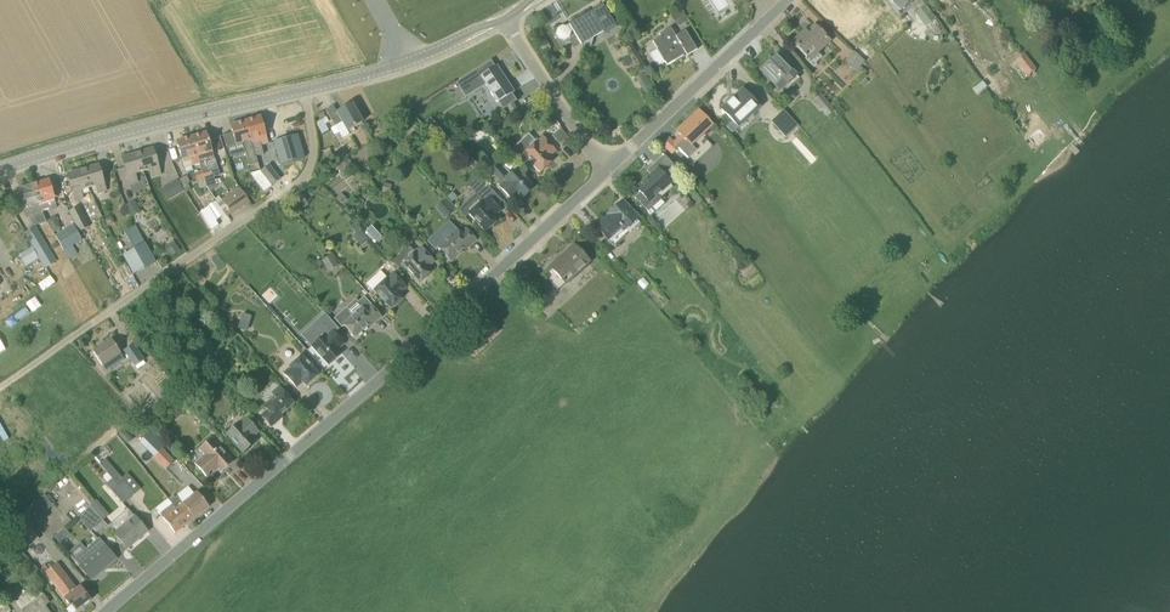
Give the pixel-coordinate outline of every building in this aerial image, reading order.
[(872,13),(861,0),(835,0),(823,11),(838,29),(853,16),(860,23),(872,13)] [(915,13),(925,26),(935,19),(925,5),(915,13)] [(593,38),(604,32),(596,19),(599,16),(599,14),(599,12),(598,11),(597,11),(595,11),(570,25),(570,26),(568,27),(559,25),(558,29),(553,32),(561,46),(577,37),(582,45),(593,38)] [(682,11),(672,17),(677,26),(687,20),(682,11)] [(657,66),(665,61),(667,65),(686,54),(687,56),(697,50),(685,31),(676,36),(671,27),(659,34),(660,36),(653,41),(658,49),(650,54),(657,66)] [(792,42),(804,54),(809,60),(830,41),(820,31),(819,33),(815,29),(809,34),(805,30),(792,42)] [(855,70),(864,61),(854,50),(845,59),(855,70)] [(760,69),(780,91),(796,75),(784,62),(785,61),(777,53),(760,69)] [(1030,77),(1038,70),(1026,54),(1018,60),(1030,77)] [(499,68),(497,69),(493,63),(457,86),(467,101),(487,88),(499,106),(501,104),(506,111),(503,113),(504,114),(509,110),(515,107),(518,104),(513,97),(516,95),(499,68)] [(636,78),(641,86),(650,81),(645,72),(636,78)] [(995,86),(990,80),(985,84),(990,90),(995,86)] [(978,95),(988,87),(983,81),(974,89),(978,95)] [(738,127),(760,107),(743,89),(722,109),(738,127)] [(821,93),(813,99),(827,116),(834,110),(821,93)] [(348,131),(363,122),(352,104),(337,112),(334,106),(326,110),(335,126),(342,122),(348,131)] [(514,118),(519,114),(515,107),(509,110),(514,118)] [(707,141),(701,135),(712,125),(699,110),(677,131),(681,136),(673,143),(669,139),(663,144),(672,154),(678,148),(688,158),(707,141)] [(254,148),(256,155),(256,156),(264,154),(262,146),(269,143),(261,117),(246,121),(254,148)] [(789,133),(797,125),(791,119),(783,126),(789,133)] [(231,126),(236,144),(239,152),(254,148),(246,121),(231,126)] [(560,144),(560,145),(568,138),(564,131),(556,138),(561,144),(560,144)] [(207,133),(192,137),(197,155),(200,164),(215,159),(207,133)] [(304,158),(298,134),(274,142),(281,165),(304,158)] [(193,166),(200,164),(197,155),(192,137),(177,141),(181,155),(182,161),(191,158),(193,166)] [(537,142),(530,148),(525,143),(520,143),(511,151),(518,159),(523,154),(540,173),(554,160),(550,157),(556,151),(543,137),(537,142)] [(154,148),(138,153),(144,172),(152,170),(154,177),(162,175),(154,148)] [(329,148),(323,151),(327,158),(333,155),(329,148)] [(144,172),(138,153),(122,158),(130,184),(139,182),(136,174),(144,172)] [(256,156),(256,155),(249,157),(255,180),(264,192),(272,186),(261,171),(256,156)] [(636,189),(640,192),(634,198),(644,208),(670,184),(661,174),(665,170),(659,164),(649,173),(651,175),(636,189)] [(99,165),(83,170),(89,189),(98,186),(100,194),(107,192),(99,165)] [(269,165),(261,171),(272,186),(280,179),(269,165)] [(518,168),(511,174),(505,168),(503,168),(501,167),(499,168),(497,168),(495,170),(494,171),(493,173),(493,175),(493,177),(494,179),(499,186),(513,201),(518,196),(522,199),(535,187),(518,168)] [(208,168),(202,171),(204,180),(212,178),(208,168)] [(89,189),(83,170),(68,174),(76,201),(84,198),(82,191),(89,189)] [(195,173),(198,182),(204,180),(202,171),(195,173)] [(180,180),(185,191),(191,188),(188,183),(190,182),(186,176),(180,180)] [(50,209),(57,206),(49,180),(34,185),(39,203),(47,201),(50,209)] [(184,191),(178,180),(168,186),(175,197),(184,191)] [(215,181),(206,183),(206,186),(210,191),(216,187),(215,181)] [(385,183),(382,193),(389,195),(392,185),(385,183)] [(39,203),(34,185),(18,189),(26,217),(35,214),(32,206),(39,203)] [(249,201),(240,188),(222,200),(231,214),(249,201)] [(489,196),(483,201),(476,193),(459,209),(467,218),(470,215),(486,232),(499,220),(496,216),(502,211),(489,196)] [(435,208),(446,219),(456,210),(445,198),(435,208)] [(125,205),(131,215),(139,211),(133,200),(125,205)] [(216,202),(208,207),(217,219),(225,214),(216,202)] [(621,233),(635,221),(619,202),(609,212),(611,214),(596,227),(600,231),(594,236),(607,251),(624,236),(621,233)] [(79,206),(69,211),(79,232),(89,227),(79,206)] [(54,232),(62,228),(55,215),(47,220),(54,232)] [(133,218),(138,227),(142,225),(137,216),(133,218)] [(56,236),(58,240),(64,250),(82,240),(74,225),(56,236)] [(147,235),(142,226),(138,228),(143,237),(147,235)] [(375,241),(383,235),(376,226),(368,233),(375,241)] [(36,228),(25,234),(36,252),(37,252),(42,261),(51,256),(46,247),(47,246),(36,228)] [(457,230),(446,241),(442,236),(435,243),(451,261),(467,246),(468,248),(477,240),(466,229),(460,234),(457,230)] [(361,246),(368,239),(360,230),(353,237),(361,246)] [(155,262),(145,243),(123,255),(134,274),(155,262)] [(558,290),(566,284),(589,262),(574,245),(550,267),(552,269),(545,275),(558,290)] [(31,248),(18,256),(26,268),(39,260),(31,248)] [(399,269),(403,266),(419,283),(432,271),(429,268),(435,262),(422,248),(416,252),(409,258),(405,255),(401,254),(393,262),(399,269)] [(330,272),(338,267),(331,256),(323,260),(330,272)] [(393,273),(387,278),(381,271),(367,283),(391,309),(404,297),(401,293),(407,288),(393,273)] [(39,304),(34,298),(27,304),(32,310),(39,304)] [(342,327),(344,325),(356,338),(372,323),(374,325),(382,317),(371,305),(365,311),(358,303),(350,310),(347,308),(334,319),(342,327)] [(189,310),(183,317),(188,322),(195,316),(189,310)] [(238,318),(235,327),(244,330),(247,320),(238,318)] [(325,334),(312,347),(329,365),(342,353),(339,349),(344,344),(331,330),(325,334)] [(9,348),(0,333),(0,353),(9,348)] [(93,352),(106,372),(125,359),(112,339),(93,352)] [(134,344),(124,351),(134,367),(145,360),(134,344)] [(306,386),(320,373),(303,355),(289,367),(290,367),(284,373),(297,387),(303,382),(306,386)] [(267,410),(261,415),(272,427),(280,419),(279,418),(295,403),(282,389),(264,406),(267,410)] [(195,417),(201,422),(204,419),(199,413),(195,417)] [(246,417),(226,434),(243,453),(257,441),(253,437),(259,432),(246,417)] [(130,435),(125,429),(118,435),(124,441),(130,435)] [(235,461),(213,437),(199,449),(204,455),(195,464),(208,479),(218,470),(221,474),(235,461)] [(163,449),(154,457),(166,470),(175,461),(163,449)] [(107,472),(113,467),(106,459),(100,464),(107,472)] [(135,493),(122,478),(113,467),(107,472),(112,479),(117,483),(129,498),(135,493)] [(129,498),(117,483),(112,479),(106,484),(123,504),(129,498)] [(173,504),(187,524),(209,507),(198,492),(184,503),(178,495),(170,501),(173,504)] [(173,504),(163,512),(160,514),(175,533),(187,524),(173,504)] [(90,507),(78,518),(91,533),(103,522),(90,507)] [(129,509),(109,527),(127,548),(148,531),(129,509)] [(63,540),(57,534),(54,537),(60,543),(63,540)] [(21,536),(15,541),(23,551),(29,547),(21,536)] [(99,539),(94,543),(86,550),(80,543),(68,553),(91,580),(99,573),(97,572),(101,569),(102,570),(116,558),(105,545),(99,539)] [(40,546),(36,546),(34,550),(36,554),(41,554),(43,550),(40,546)] [(57,563),(48,570),(45,573),(65,598),(71,606),(72,605),(76,611),(91,600),(81,586),(77,589),(57,563)] [(13,573),(1,582),(10,594),(22,585),(13,573)] [(38,587),(16,603),(22,611),(50,611),(45,605),(49,603),(38,587)] [(4,601),(0,604),(0,611),(12,611),(4,601)]
